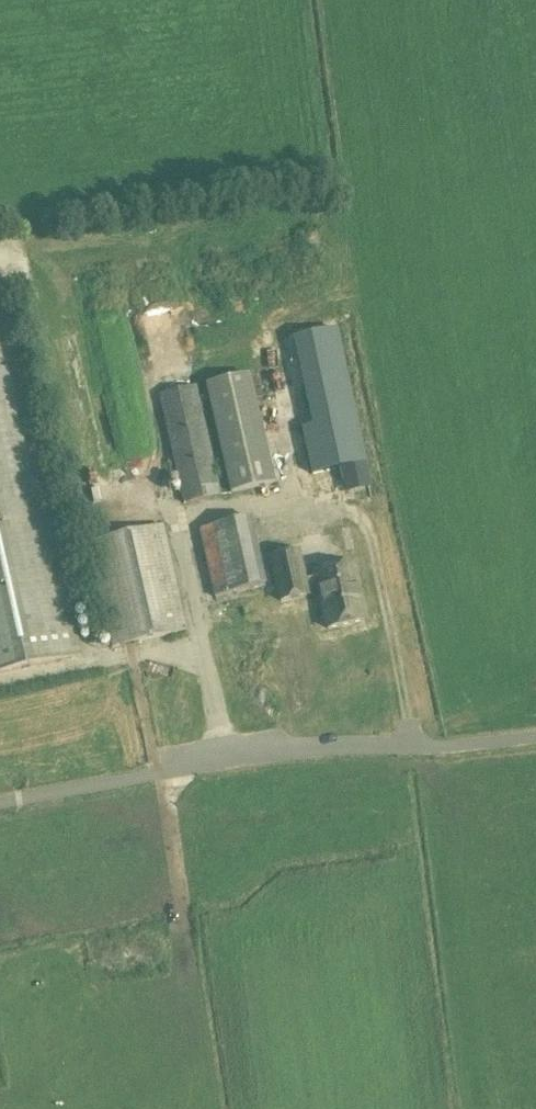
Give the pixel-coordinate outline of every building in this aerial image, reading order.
[(78,656),(0,315),(0,674),(78,656)] [(338,330),(314,335),(299,339),(318,425),(302,428),(312,474),(343,467),(348,489),(369,485),(364,463),(367,462),(338,330)] [(230,493),(273,483),(248,376),(206,386),(230,493)] [(183,503),(220,495),(195,387),(158,396),(183,503)] [(252,518),(199,530),(214,598),(267,586),(252,518)] [(113,648),(187,631),(163,527),(89,544),(113,648)] [(353,565),(316,573),(317,578),(303,581),(297,553),(272,559),(281,601),(307,596),(305,589),(318,586),(328,629),(365,621),(353,565)]
